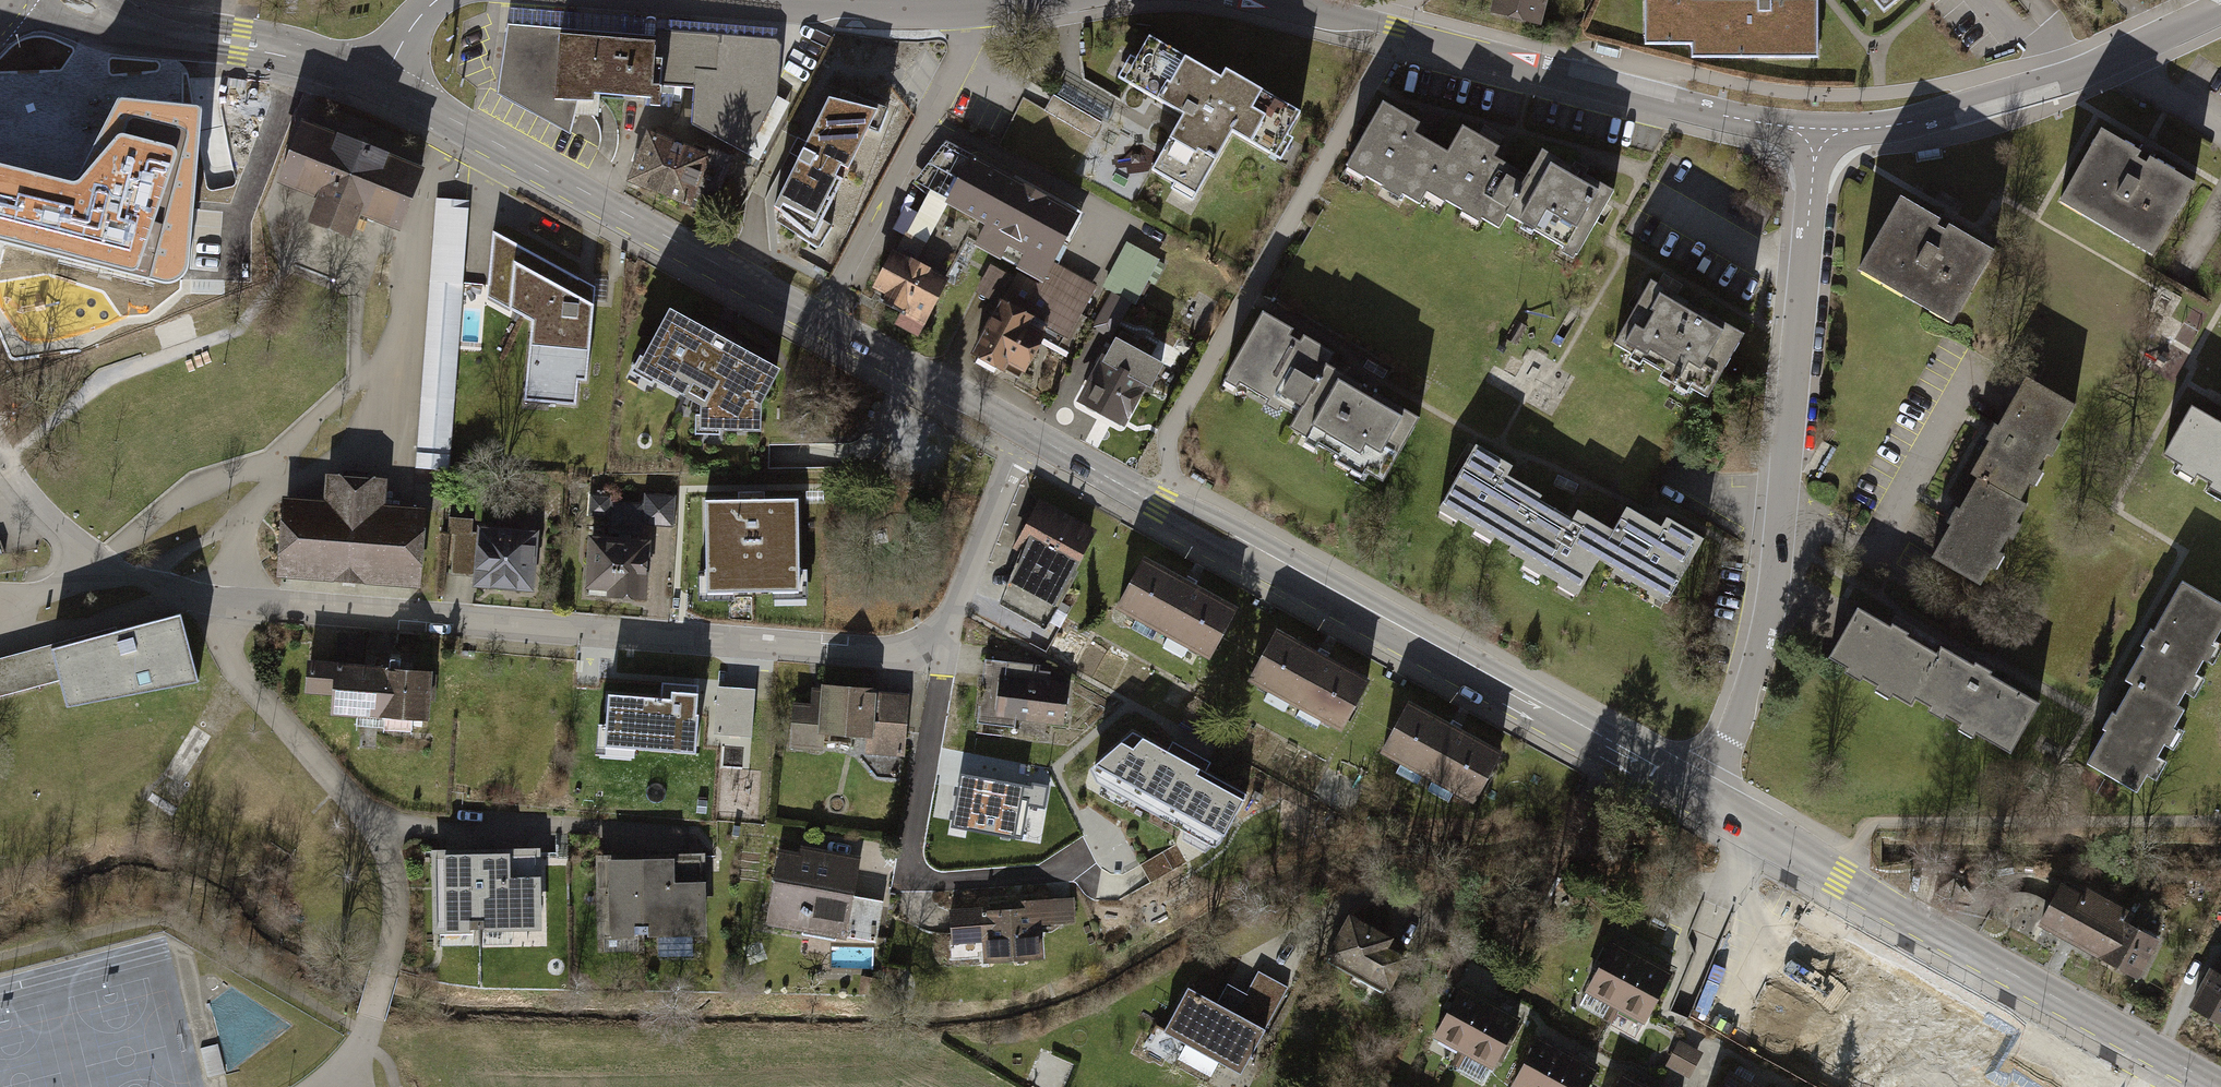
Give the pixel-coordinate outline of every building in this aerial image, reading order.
[(1491,13),(1535,26),(1542,0),(1495,0),(1491,13)] [(1637,43),(1684,43),(1684,57),(1810,57),(1810,0),(1637,0),(1637,43)] [(650,36),(504,24),(498,93),(567,131),(574,112),(597,114),(600,85),(645,89),(646,76),(650,36)] [(650,36),(646,76),(694,85),(692,122),(759,157),(790,102),(777,95),(784,37),(650,26),(650,36)] [(1229,91),(1152,49),(1126,96),(1185,129),(1154,185),(1208,214),(1241,154),(1282,177),(1312,124),(1234,81),(1229,91)] [(1067,72),(1056,96),(1113,121),(1124,96),(1067,72)] [(882,103),(827,89),(771,198),(811,235),(882,103)] [(1431,185),(1451,148),(1416,129),(1423,116),(1380,93),(1344,160),(1422,202),(1431,185)] [(171,285),(180,285),(187,281),(191,277),(193,269),(207,114),(206,110),(202,108),(130,100),(126,101),(124,103),(93,160),(84,178),(77,182),(69,184),(13,170),(0,166),(0,242),(171,285)] [(599,137),(603,118),(578,113),(574,132),(599,137)] [(1504,224),(1533,170),(1498,152),(1504,142),(1465,121),(1451,148),(1431,185),(1504,224)] [(349,236),(358,212),(398,228),(421,171),(303,124),(280,181),(321,197),(311,221),(349,236)] [(710,150),(641,126),(622,180),(691,204),(710,150)] [(2191,177),(2101,127),(2058,203),(2149,253),(2191,177)] [(913,181),(925,190),(980,216),(971,233),(1046,273),(1080,211),(949,140),(913,181)] [(1619,187),(1545,147),(1533,170),(1504,224),(1578,263),(1619,187)] [(947,277),(971,233),(980,216),(925,190),(894,248),(947,277)] [(1991,244),(1900,194),(1858,271),(1948,321),(1991,244)] [(422,468),(456,469),(468,197),(434,196),(422,468)] [(529,406),(583,407),(591,285),(490,233),(483,293),(536,324),(529,406)] [(947,277),(894,248),(872,290),(886,296),(882,305),(897,312),(891,323),(918,337),(947,277)] [(1755,343),(1656,291),(1620,358),(1719,410),(1755,343)] [(1039,317),(1001,297),(970,357),(1009,377),(1015,365),(1032,374),(1052,334),(1035,325),(1039,317)] [(774,368),(663,307),(631,369),(695,405),(694,429),(754,430),(757,402),(774,368)] [(1337,352),(1259,309),(1222,376),(1300,419),(1331,363),(1337,352)] [(1180,353),(1119,322),(1076,406),(1126,432),(1146,393),(1157,398),(1180,353)] [(1331,363),(1300,419),(1292,433),(1381,482),(1420,411),(1331,363)] [(2076,402),(2019,371),(1968,464),(1976,468),(2025,495),(2076,402)] [(2186,400),(2156,452),(2220,489),(2220,420),(2186,400)] [(1519,464),(1475,441),(1435,513),(1517,557),(1544,507),(1549,497),(1512,477),(1519,464)] [(2025,495),(1976,468),(1930,552),(1980,578),(2025,495)] [(322,502),(281,499),(275,581),(281,581),(415,591),(420,591),(426,510),(385,507),(387,481),(324,476),(322,502)] [(799,504),(707,505),(709,597),(800,596),(799,504)] [(1089,531),(1041,506),(1002,602),(1038,624),(1089,531)] [(1544,507),(1517,557),(1514,561),(1582,598),(1599,567),(1618,532),(1580,511),(1573,523),(1544,507)] [(1618,532),(1599,567),(1672,607),(1709,539),(1671,518),(1664,531),(1629,512),(1618,532)] [(453,522),(453,539),(477,540),(479,523),(453,522)] [(545,542),(479,536),(477,540),(476,582),(474,599),(540,605),(545,542)] [(453,539),(451,581),(476,582),(477,540),(453,539)] [(655,550),(595,544),(590,598),(613,600),(612,616),(649,619),(655,550)] [(1234,609),(1145,561),(1123,603),(1211,651),(1234,609)] [(2178,573),(2126,670),(2134,675),(2185,702),(2220,634),(2220,596),(2178,573)] [(1941,655),(1850,606),(1822,658),(1912,707),(1941,655)] [(180,613),(51,648),(52,650),(0,665),(0,696),(59,680),(66,705),(198,681),(180,613)] [(1366,678),(1278,634),(1256,678),(1344,722),(1366,678)] [(335,669),(312,668),(311,706),(336,707),(336,728),(438,733),(440,678),(369,675),(370,638),(337,636),(335,669)] [(1941,655),(1912,707),(2010,760),(2044,699),(1946,646),(1941,655)] [(1078,681),(988,671),(982,731),(1071,741),(1078,681)] [(2185,702),(2134,675),(2087,762),(2137,789),(2185,702)] [(756,691),(718,688),(715,737),(752,739),(756,691)] [(672,699),(609,694),(605,746),(697,753),(700,715),(696,714),(698,693),(672,691),(672,699)] [(913,698),(824,692),(815,692),(814,712),(795,710),(791,760),(828,763),(830,746),(871,748),(870,764),(908,767),(913,698)] [(1498,751),(1412,703),(1387,748),(1472,796),(1498,751)] [(1211,764),(1174,744),(1168,756),(1134,737),(1091,773),(1097,787),(1223,855),(1254,799),(1206,774),(1211,764)] [(740,775),(739,813),(766,813),(767,754),(753,754),(753,775),(740,775)] [(977,800),(960,797),(955,836),(1004,843),(1008,816),(1054,822),(1058,791),(980,780),(977,800)] [(800,860),(775,857),(766,934),(877,947),(882,906),(855,903),(860,860),(801,853),(800,860)] [(543,857),(487,858),(488,948),(545,947),(543,857)] [(487,858),(434,859),(435,949),(488,948),(487,858)] [(708,860),(654,861),(656,955),(710,954),(708,860)] [(654,861),(598,862),(600,956),(656,955),(654,861)] [(2170,936),(2065,882),(2043,926),(2148,980),(2170,936)] [(1084,933),(1082,905),(952,913),(954,955),(987,953),(988,974),(1048,970),(1046,936),(1084,933)] [(1422,949),(1352,914),(1330,956),(1400,993),(1422,949)] [(1590,991),(1618,1006),(1644,958),(1616,942),(1590,991)] [(837,964),(874,965),(874,948),(837,947),(837,964)] [(2217,955),(2194,1005),(2220,1020),(2220,956),(2217,955)] [(1672,972),(1644,958),(1618,1006),(1645,1021),(1672,972)] [(1222,1004),(1192,989),(1168,1034),(1249,1076),(1293,991),(1262,975),(1251,997),(1231,987),(1222,1004)] [(1437,1037),(1465,1052),(1492,1004),(1464,988),(1437,1037)] [(1519,1018),(1492,1004),(1465,1052),(1493,1067),(1519,1018)] [(1570,1054),(1541,1038),(1515,1086),(1552,1086),(1570,1054)] [(1681,1041),(1671,1062),(1688,1070),(1698,1049),(1681,1041)] [(1570,1054),(1552,1086),(1587,1086),(1597,1068),(1570,1054)] [(1995,1086),(2078,1086),(2007,1058),(1995,1086)] [(1728,1075),(1721,1086),(1751,1086),(1728,1075)] [(1626,1076),(1620,1086),(1645,1086),(1626,1076)]
